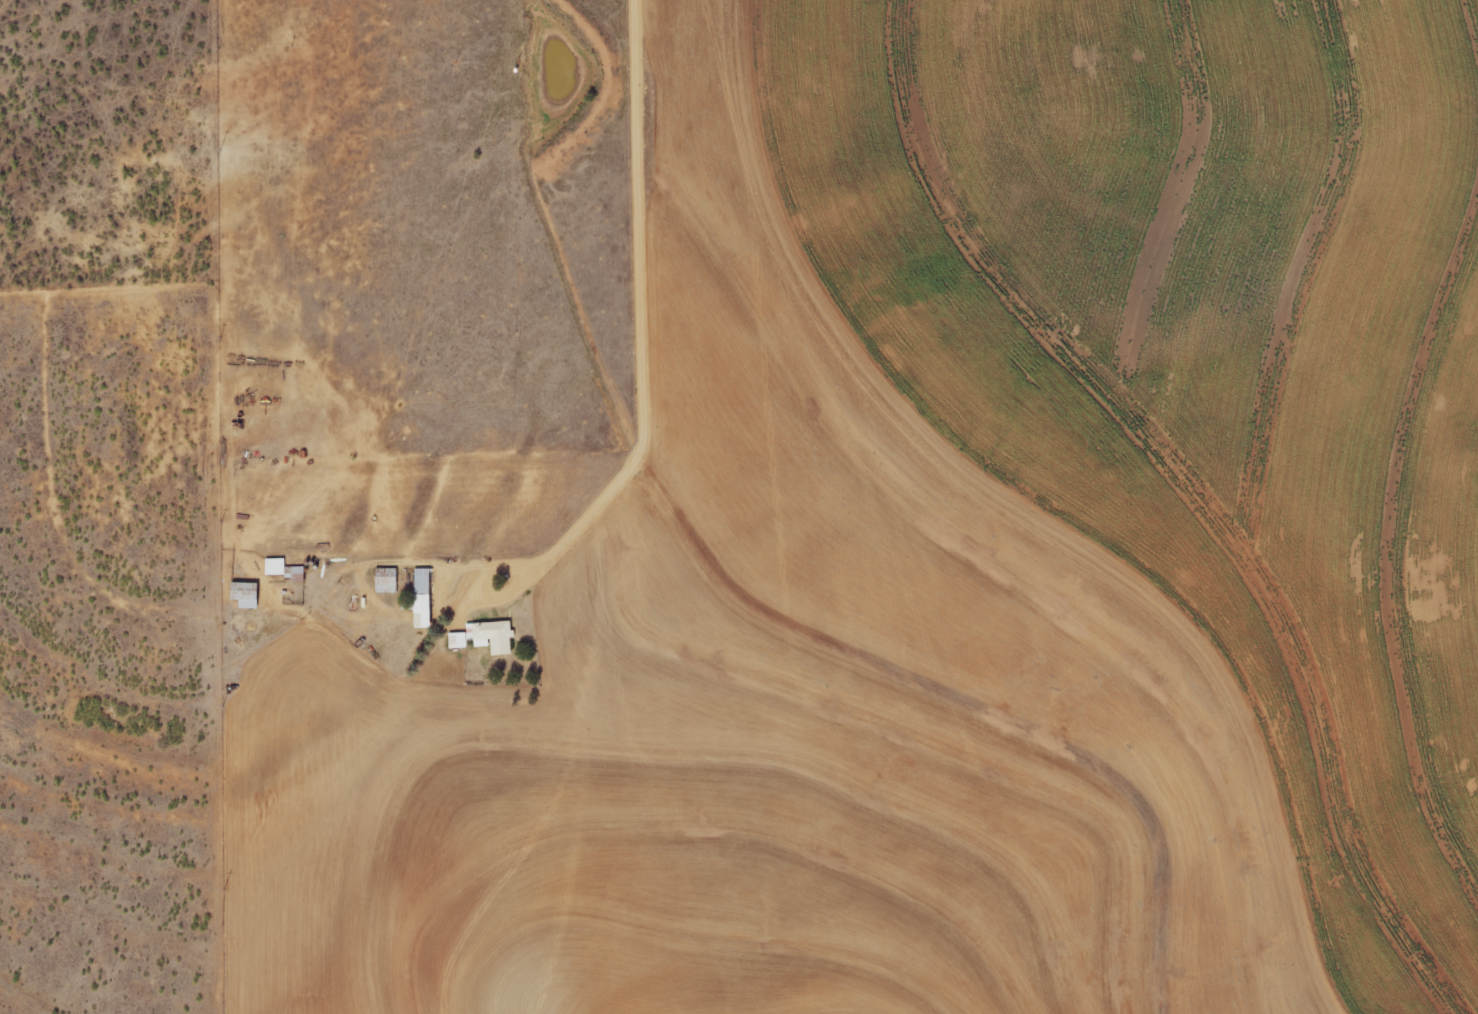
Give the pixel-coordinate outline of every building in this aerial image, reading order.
[(266,575),(292,575),(292,581),(305,581),(304,565),(285,566),(285,558),(266,558),(266,575)] [(415,568),(415,594),(408,594),(408,609),(415,609),(415,627),(431,626),(430,568),(415,568)] [(397,569),(376,569),(377,592),(397,592),(397,569)] [(257,608),(258,583),(232,582),(231,599),(239,599),(239,607),(257,608)] [(466,623),(467,632),(449,632),(450,647),(467,647),(467,639),(474,639),(475,646),(491,645),(491,654),(513,653),(511,621),(466,623)]
